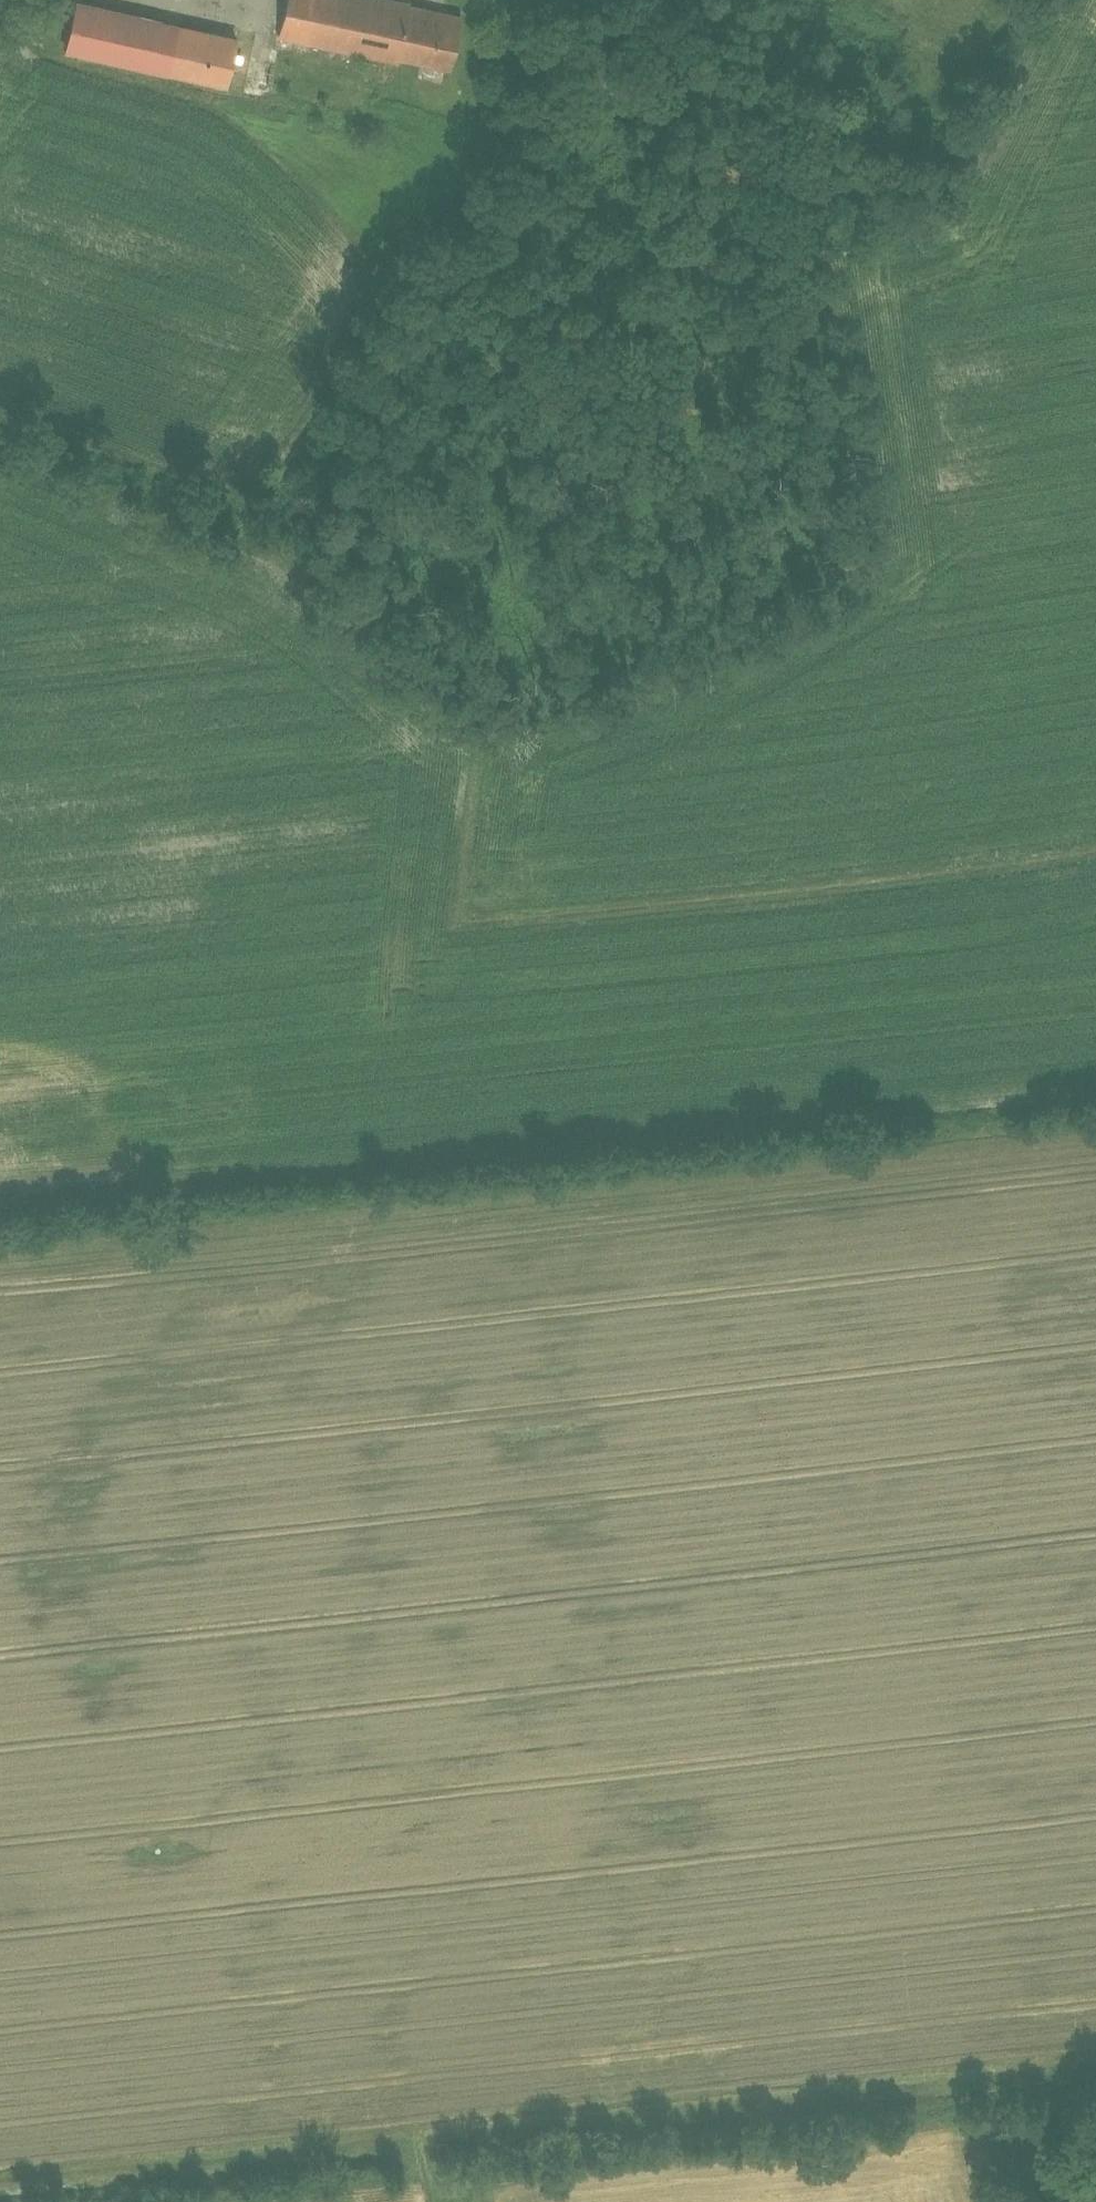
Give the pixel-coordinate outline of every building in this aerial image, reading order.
[(364,0),(286,0),(276,46),(392,71),(393,67),(448,79),(460,24),(405,12),(405,9),(364,0)] [(233,43),(71,5),(58,60),(149,81),(220,98),(233,43)]
